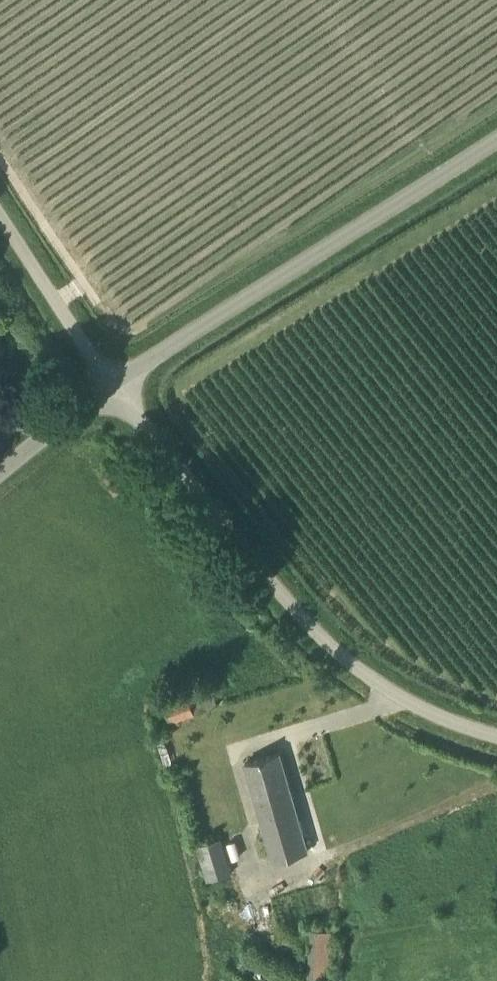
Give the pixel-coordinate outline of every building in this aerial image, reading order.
[(170,721),(213,705),(208,689),(165,704),(170,721)] [(274,860),(308,850),(280,752),(245,762),(274,860)] [(209,881),(232,873),(220,838),(197,846),(209,881)] [(327,979),(330,931),(311,929),(307,978),(327,979)]
